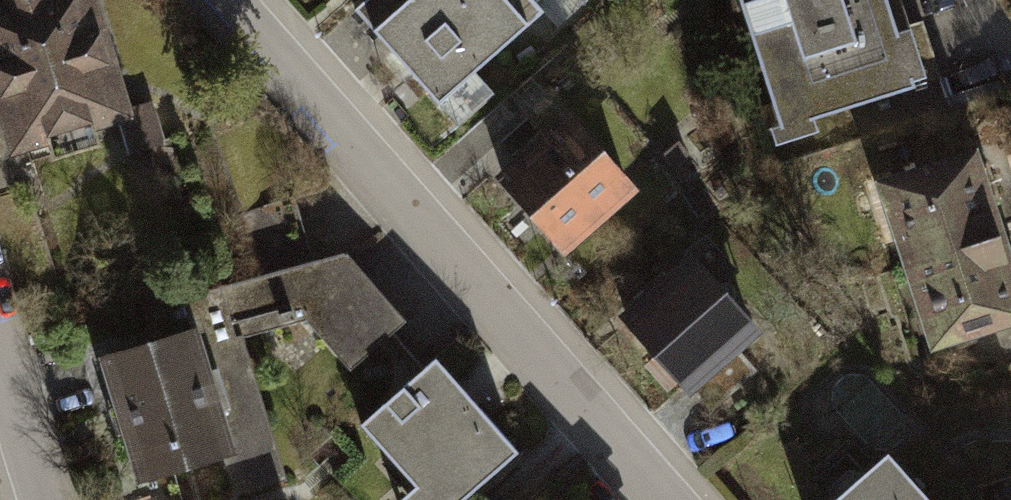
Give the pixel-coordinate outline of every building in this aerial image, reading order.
[(0,5),(0,121),(18,176),(127,142),(133,159),(166,149),(153,108),(136,113),(100,0),(6,0),(5,4),(0,5)] [(349,11),(432,106),(537,15),(526,2),(528,0),(362,0),(349,11)] [(789,136),(775,141),(781,157),(822,143),(819,131),(921,98),(918,90),(934,85),(918,38),(903,43),(889,0),(744,0),(789,136)] [(566,115),(497,180),(569,257),(638,192),(566,115)] [(907,270),(1006,238),(1000,219),(1010,216),(1010,191),(1002,162),(984,168),(979,152),(880,183),(907,270)] [(294,206),(246,221),(264,279),(313,264),(294,206)] [(934,356),(1010,332),(1010,253),(1006,238),(907,270),(934,356)] [(694,252),(622,320),(716,419),(763,374),(742,353),(767,329),(694,252)] [(96,365),(140,494),(229,464),(241,499),(248,499),(290,486),(241,340),(310,316),(353,372),(407,325),(346,253),(313,264),(264,279),(185,307),(194,333),(96,365)] [(362,425),(418,487),(403,499),(461,499),(517,450),(435,359),(362,425)] [(839,499),(932,499),(892,454),(839,499)]
